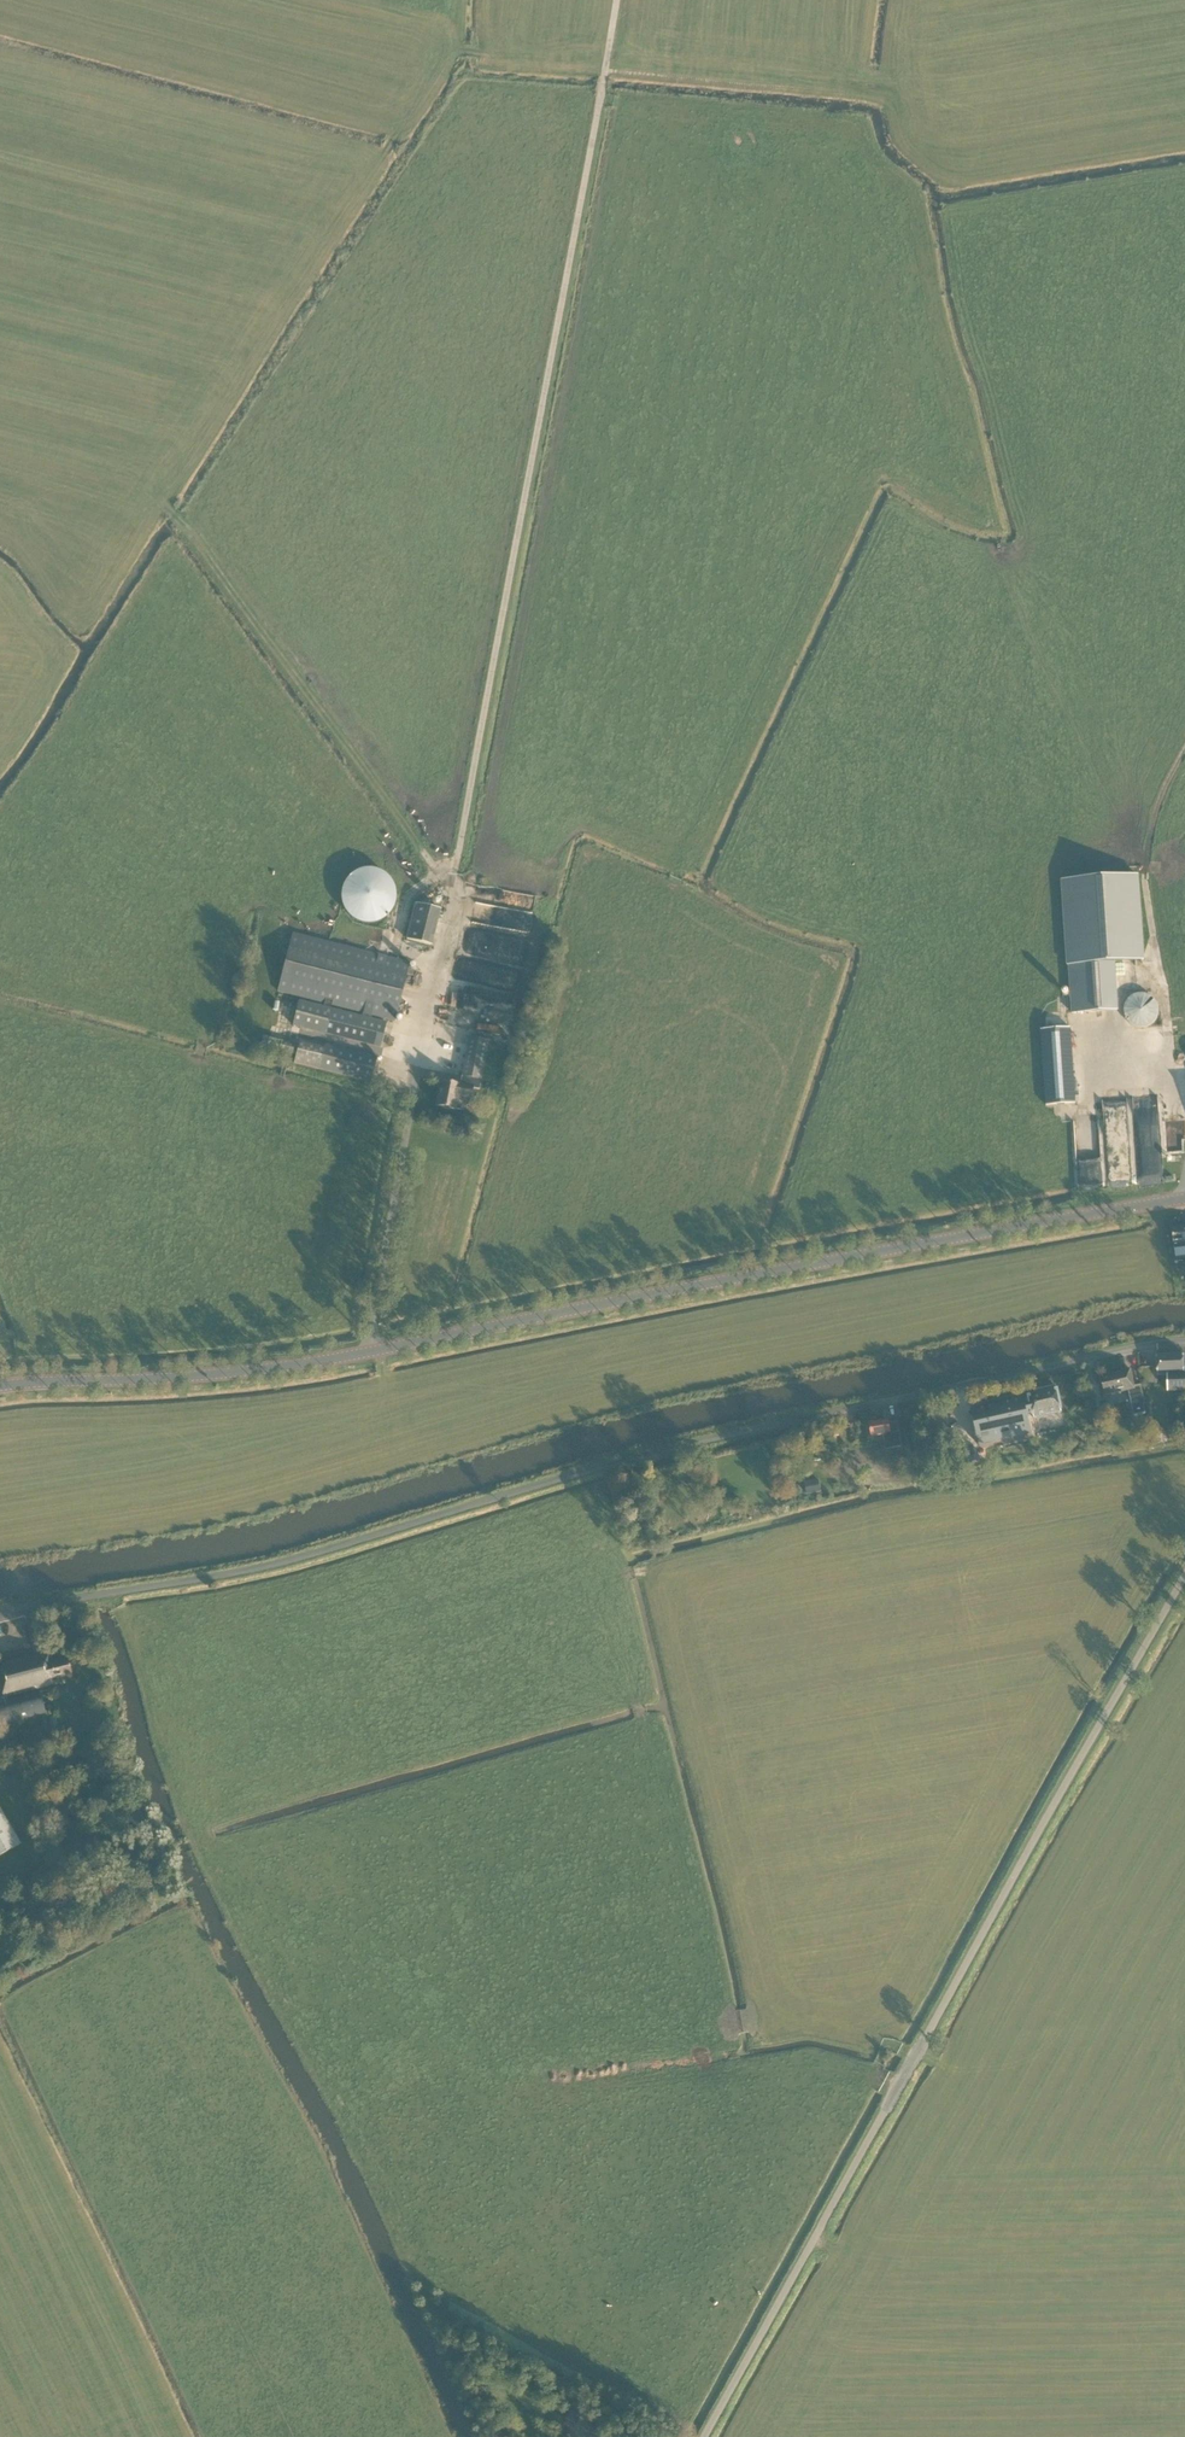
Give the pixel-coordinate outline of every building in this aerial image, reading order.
[(399,918),(396,868),(350,871),(354,921),(399,918)] [(1063,881),(1072,1013),(1117,1010),(1113,962),(1143,960),(1138,877),(1063,881)] [(440,910),(416,904),(407,940),(430,946),(440,910)] [(299,1001),(293,1025),(379,1048),(385,1023),(370,1019),(371,1016),(394,1022),(409,963),(293,934),(278,992),(363,1013),(362,1017),(299,1001)] [(522,989),(509,987),(506,999),(520,1002),(522,989)] [(1135,1028),(1160,1016),(1147,990),(1122,1002),(1135,1028)] [(1047,1105),(1076,1103),(1071,1027),(1043,1029),(1047,1105)] [(259,1049),(265,1051),(266,1048),(268,1038),(269,1037),(262,1035),(259,1049)] [(479,1090),(487,1046),(488,1041),(468,1038),(461,1077),(459,1085),(440,1082),(436,1106),(455,1110),(457,1096),(471,1098),(472,1089),(479,1090)] [(279,1051),(292,1055),(295,1044),(282,1041),(279,1051)] [(300,1043),(295,1064),(371,1082),(377,1057),(325,1044),(324,1048),(300,1043)] [(1172,1228),(1174,1249),(1184,1247),(1184,1226),(1172,1228)] [(1184,1354),(1157,1355),(1157,1375),(1167,1375),(1167,1391),(1184,1390),(1184,1372),(1184,1354)] [(1102,1376),(1106,1395),(1128,1391),(1132,1407),(1145,1404),(1141,1385),(1134,1387),(1130,1370),(1102,1376)] [(1034,1418),(1062,1412),(1056,1387),(1028,1394),(1030,1401),(1025,1402),(1024,1398),(971,1410),(971,1411),(979,1444),(984,1442),(985,1444),(992,1442),(993,1442),(1012,1438),(1032,1433),(1029,1419),(1028,1417),(1033,1416),(1034,1418)] [(1113,1407),(1106,1409),(1109,1418),(1116,1416),(1113,1407)] [(1184,1428),(1184,1422),(1184,1414),(1174,1413),(1172,1427),(1184,1428)] [(889,1423),(889,1420),(869,1423),(871,1437),(883,1435),(885,1450),(902,1447),(897,1422),(889,1423)] [(807,1494),(821,1492),(819,1479),(805,1482),(807,1494)] [(716,1489),(706,1492),(709,1505),(720,1503),(716,1489)] [(40,1636),(31,1638),(35,1652),(43,1650),(40,1636)] [(49,1651),(0,1664),(0,1679),(5,1698),(54,1685),(52,1679),(72,1673),(68,1658),(52,1662),(49,1651)] [(40,1692),(5,1702),(5,1704),(0,1705),(0,1729),(46,1716),(40,1692)] [(20,1844),(0,1810),(0,1855),(20,1844)] [(595,2420),(589,2431),(596,2435),(602,2424),(595,2420)]
